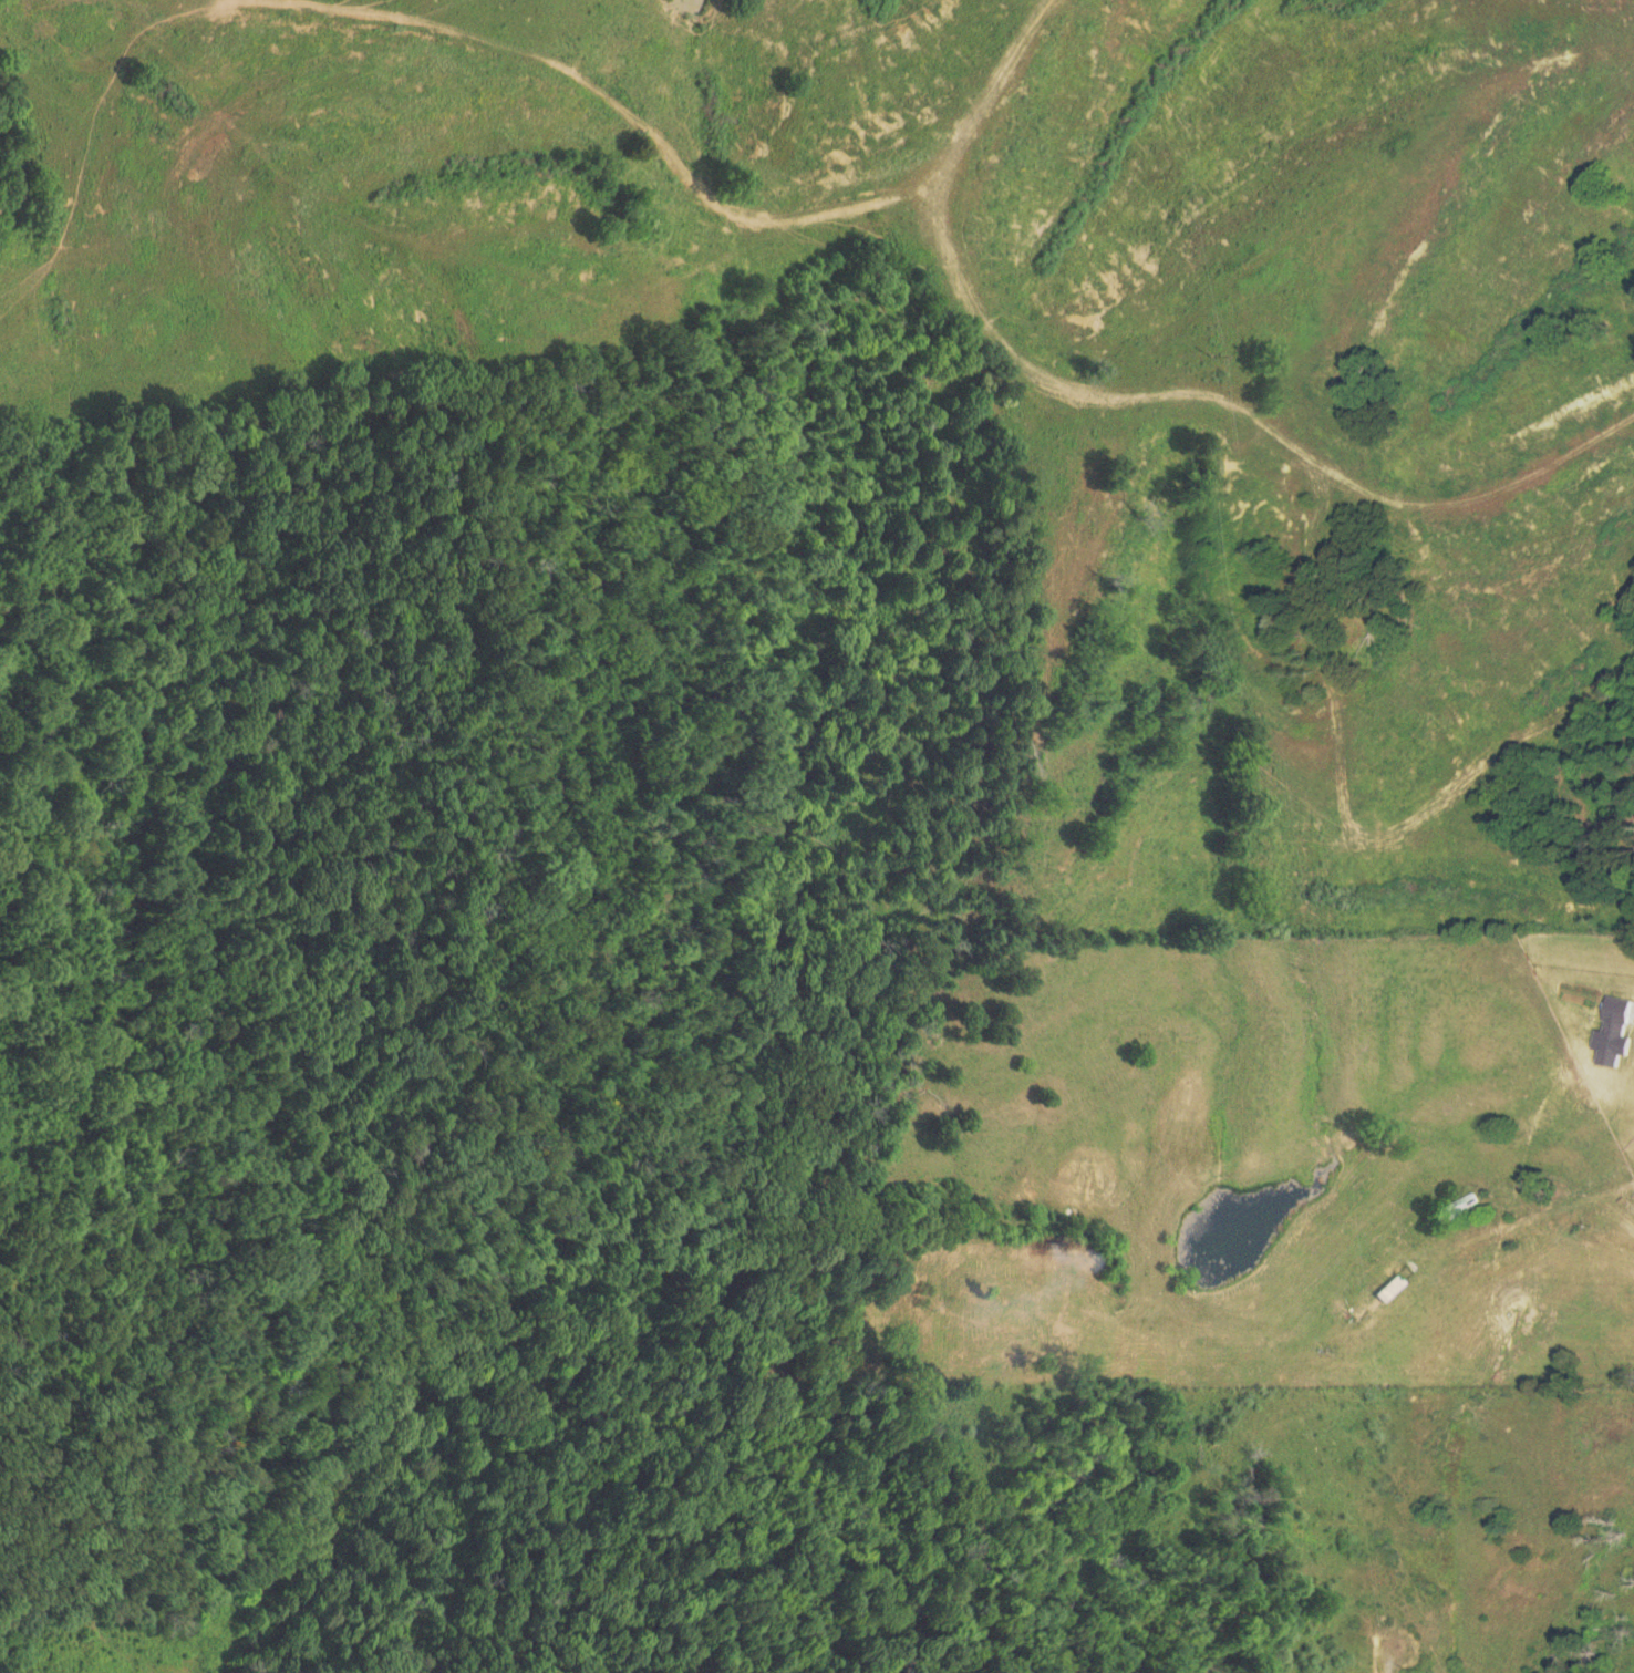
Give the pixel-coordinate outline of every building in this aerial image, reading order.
[(1446,1209),(1450,1218),(1483,1202),(1479,1194),(1446,1209)] [(1384,1292),(1394,1298),(1405,1281),(1395,1275),(1384,1292)]
